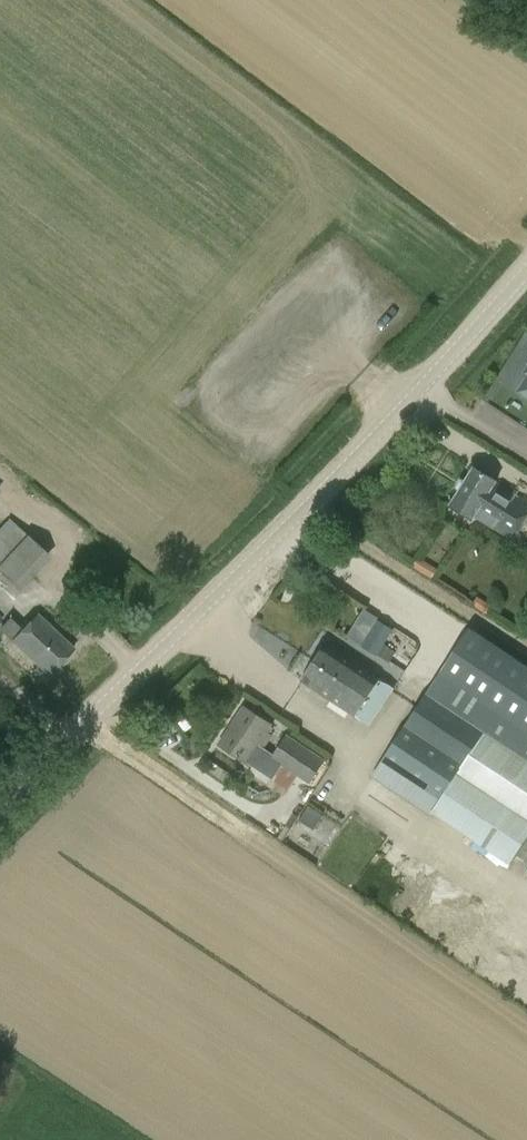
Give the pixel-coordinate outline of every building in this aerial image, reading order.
[(495,483),(496,481),(474,468),(450,506),(473,519),(474,516),(513,540),(526,516),(526,503),(495,483)] [(27,534),(0,563),(0,573),(20,592),(52,557),(27,534)] [(0,628),(0,630),(11,641),(12,640),(49,676),(74,650),(37,615),(22,630),(9,618),(0,628)] [(378,621),(363,644),(389,662),(395,653),(383,645),(393,631),(378,621)] [(386,790),(396,796),(397,795),(429,816),(431,813),(510,865),(521,850),(526,854),(526,666),(473,630),(406,728),(406,727),(373,778),(387,788),(386,790)] [(328,644),(316,663),(382,708),(395,689),(328,644)] [(316,663),(303,682),(370,727),(382,708),(316,663)] [(251,765),(252,763),(265,771),(268,766),(277,771),(280,766),(310,784),(325,761),(288,734),(272,757),(261,750),(271,735),(266,732),(271,725),(244,707),(219,745),(251,765)] [(311,807),(304,820),(316,827),(323,813),(311,807)]
